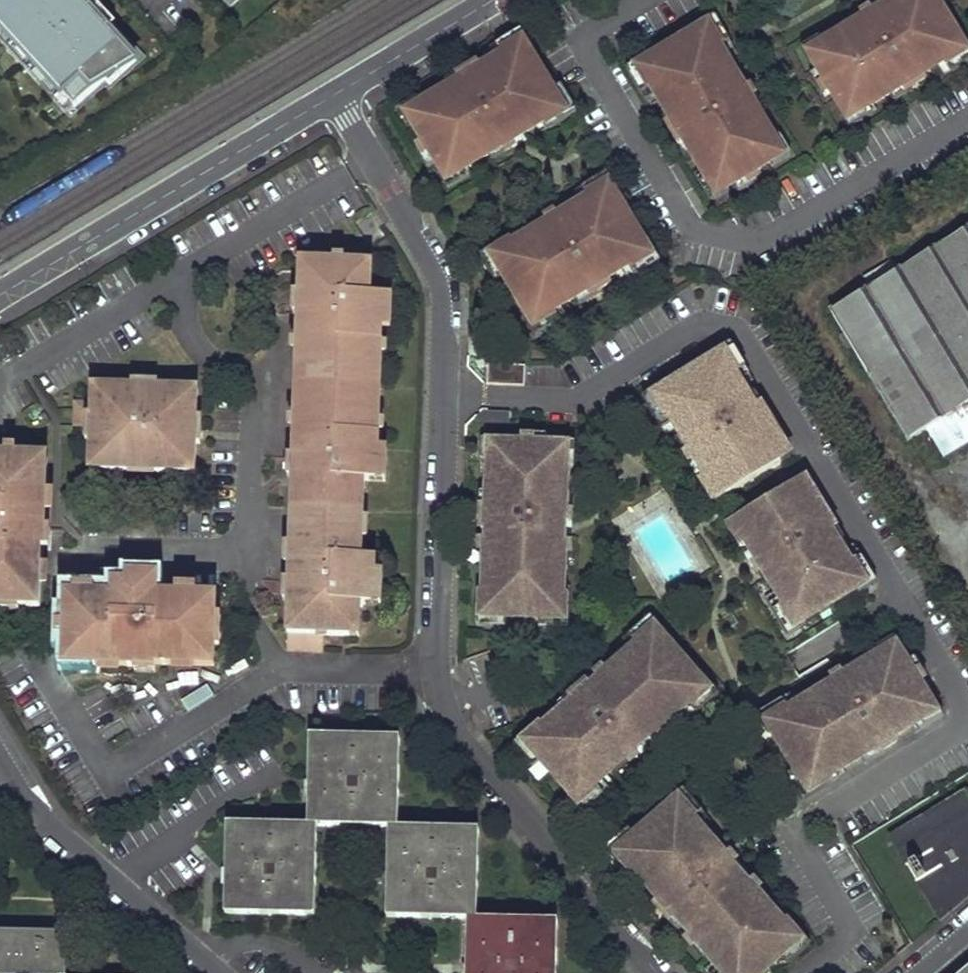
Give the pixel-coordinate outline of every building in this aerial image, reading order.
[(76,117),(105,97),(116,102),(154,67),(90,0),(0,0),(0,41),(76,117)] [(230,8),(239,0),(222,0),(230,8)] [(812,48),(818,57),(812,61),(823,79),(818,82),(825,93),(830,90),(841,108),(846,105),(852,115),(890,91),(887,88),(896,83),(901,90),(931,72),(929,68),(941,60),(943,62),(963,51),(947,24),(941,27),(931,10),(936,7),(932,0),(891,0),(878,8),(881,13),(852,31),(849,26),(812,48)] [(717,46),(704,25),(678,42),(681,47),(664,57),(661,52),(634,68),(647,90),(650,88),(669,120),(665,123),(678,145),(687,139),(692,148),(688,151),(710,189),(719,183),(723,189),(741,178),(744,183),(756,176),(753,171),(771,160),(768,155),(776,149),(753,111),(748,114),(742,103),(751,98),(744,86),(740,89),(715,47),(717,46)] [(499,59),(478,71),(474,64),(452,77),(459,89),(450,94),(448,90),(409,113),(415,122),(409,126),(420,143),(415,147),(421,158),(427,155),(438,173),(443,169),(449,178),(487,155),(485,151),(496,144),(501,153),(512,147),(509,142),(540,124),(541,126),(562,113),(544,85),(539,88),(529,71),(534,68),(519,43),(497,56),(499,59)] [(622,212),(606,186),(585,198),(586,201),(561,216),(564,221),(538,237),(534,232),(512,246),(510,244),(489,257),(506,284),(511,281),(522,299),(517,302),(533,327),(553,314),(552,312),(575,299),(572,295),(582,289),(587,297),(608,284),(606,280),(626,267),(628,269),(648,256),(632,229),(627,232),(617,216),(622,212)] [(899,274),(892,263),(863,280),(870,292),(831,316),(908,445),(928,433),(944,461),(967,447),(967,232),(899,274)] [(364,264),(302,261),(301,293),(316,294),(315,316),(300,315),(299,355),(309,356),(307,418),(296,417),(295,458),(310,458),(309,479),(294,479),(293,511),(303,511),(302,541),(292,541),(290,582),(305,582),(304,603),(289,603),(287,651),(325,652),(326,635),(352,637),(353,605),(362,606),(367,606),(368,594),(384,595),(385,574),(376,573),(377,559),(364,558),(366,511),(356,510),(357,482),(367,482),(371,482),(372,471),(389,471),(390,450),(381,449),(386,329),(394,329),(395,308),(377,307),(378,296),(373,296),(363,295),(364,264)] [(375,264),(364,264),(363,295),(373,296),(375,264)] [(301,293),(296,293),(295,315),(300,315),(315,316),(316,294),(301,293)] [(395,297),(378,296),(377,307),(395,308),(395,297)] [(723,354),(697,370),(700,375),(682,386),(679,381),(653,397),(665,417),(667,416),(681,438),(686,435),(693,446),(684,452),(690,463),(695,460),(705,476),(700,479),(707,491),(717,485),(724,497),(780,462),(772,451),(782,445),(750,394),(746,397),(733,375),(735,374),(723,354)] [(309,356),(299,355),(296,417),(307,418),(309,356)] [(200,390),(94,385),(93,404),(92,428),(90,470),(196,475),(197,447),(199,418),(200,390)] [(92,428),(93,404),(77,403),(76,428),(92,428)] [(564,499),(565,454),(555,454),(555,447),(534,447),(534,441),(520,441),(520,446),(499,446),(499,452),(488,452),(488,470),(490,470),(490,497),(495,497),(495,510),(484,510),(484,522),(489,522),(489,541),(484,541),(483,554),(494,555),(494,567),(488,566),(487,593),(485,593),(484,618),(514,618),(514,612),(534,613),(534,619),(564,619),(565,595),(562,595),(562,568),(557,568),(557,556),(568,556),(568,543),(563,543),(564,524),(569,525),(569,512),(558,511),(558,499),(564,499)] [(0,454),(0,600),(22,601),(21,608),(41,609),(44,549),(51,549),(52,528),(46,528),(48,487),(35,487),(37,456),(0,454)] [(50,457),(37,456),(35,487),(48,487),(50,457)] [(295,458),(291,457),(290,479),(294,479),(309,479),(310,458),(295,458)] [(388,483),(389,471),(372,471),(371,482),(388,483)] [(367,482),(357,482),(356,510),(366,511),(367,482)] [(793,483),(738,518),(745,530),(736,536),(743,547),(747,545),(757,560),(753,563),(760,575),(769,569),(775,579),(771,582),(785,606),(783,607),(795,626),(821,610),(818,605),(836,594),(839,599),(865,583),(852,563),(850,564),(837,543),(841,540),(810,490),(801,495),(793,483)] [(303,511),(293,511),(292,541),(302,541),(303,511)] [(115,573),(114,595),(128,596),(129,574),(115,573)] [(114,595),(68,594),(65,652),(99,653),(98,666),(137,668),(137,664),(157,666),(216,667),(219,596),(160,594),(161,575),(129,574),(128,596),(114,595)] [(290,582),(286,582),(285,603),(289,603),(304,603),(305,582),(290,582)] [(384,607),(384,595),(368,594),(367,606),(384,607)] [(21,613),(21,608),(22,601),(0,600),(0,612),(21,613)] [(362,606),(353,605),(352,637),(361,637),(362,606)] [(675,652),(654,629),(635,645),(637,647),(617,665),(621,669),(612,677),(605,669),(595,678),(598,681),(584,693),(581,690),(571,698),(578,707),(568,715),(565,711),(545,728),(543,726),(529,738),(537,746),(532,750),(545,766),(550,762),(563,777),(559,780),(572,796),(577,792),(584,800),(598,788),(596,786),(616,768),(613,764),(622,756),(629,764),(638,756),(635,752),(649,739),(652,743),(663,734),(655,726),(664,718),(668,722),(688,705),(690,707),(709,691),(688,667),(683,671),(670,656),(675,652)] [(896,658),(890,649),(845,676),(842,672),(831,679),(836,689),(826,695),(823,690),(789,711),(788,709),(767,721),(783,748),(788,745),(799,762),(794,765),(810,792),(831,779),(830,777),(862,756),(865,761),(897,741),(895,737),(936,711),(919,684),(924,681),(912,660),(906,663),(901,654),(896,658)] [(99,653),(65,652),(64,665),(98,666),(99,653)] [(157,674),(157,666),(137,664),(137,668),(137,673),(157,674)] [(387,919),(470,922),(468,972),(560,972),(562,923),(480,921),(482,830),(402,829),(405,737),(312,735),(310,826),(229,825),(226,915),(317,916),(319,826),(388,829),(387,919)] [(940,919),(967,896),(967,799),(964,793),(890,837),(940,919)] [(656,820),(660,825),(645,839),(641,834),(617,855),(634,874),(636,872),(660,900),(657,903),(674,923),(680,917),(687,925),(684,927),(691,935),(687,938),(696,948),(703,943),(711,952),(708,954),(725,972),(763,972),(760,969),(775,956),(779,960),(802,940),(786,922),(784,923),(766,903),(761,907),(753,898),(762,891),(753,881),(749,885),(742,877),(738,880),(715,854),(720,851),(694,821),(696,820),(679,801),(656,820)] [(68,934),(0,932),(0,972),(67,972),(68,934)]
